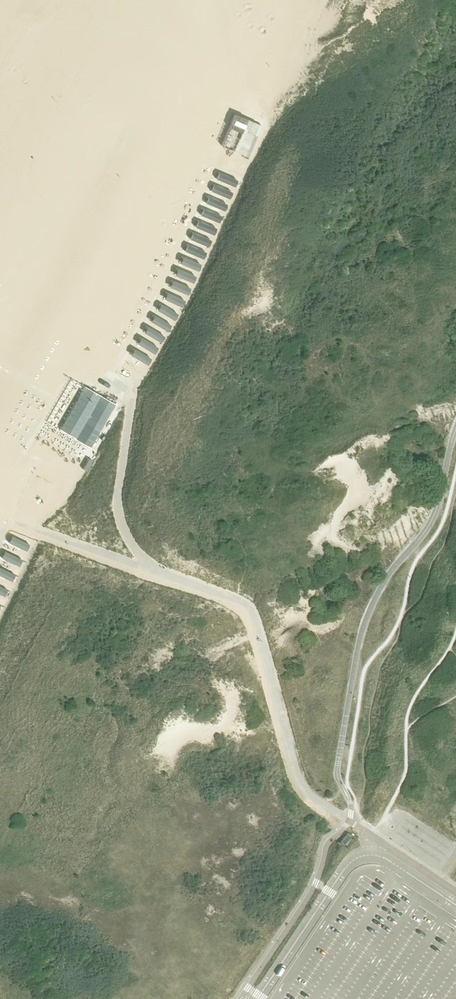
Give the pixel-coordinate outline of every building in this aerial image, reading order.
[(251,155),(263,130),(247,122),(235,148),(251,155)] [(237,178),(218,170),(215,177),(233,185),(237,178)] [(231,190),(213,182),(209,189),(228,197),(231,190)] [(226,202),(208,194),(204,201),(223,209),(226,202)] [(221,214),(202,206),(199,213),(218,221),(221,214)] [(216,226),(197,218),(194,225),(213,233),(216,226)] [(210,238),(191,230),(188,237),(207,245),(210,238)] [(205,250),(187,242),(183,249),(202,258),(205,250)] [(200,262),(181,254),(178,261),(197,269),(200,262)] [(195,275),(176,266),(173,274),(192,282),(195,275)] [(190,287),(171,278),(168,286),(187,294),(190,287)] [(184,298),(166,290),(163,297),(181,306),(184,298)] [(177,312),(160,302),(156,308),(173,318),(177,312)] [(170,324),(153,314),(149,320),(166,330),(170,324)] [(163,334),(146,324),(142,331),(160,341),(163,334)] [(156,346),(139,336),(136,342),(153,352),(156,346)] [(150,357),(133,347),(129,353),(146,363),(150,357)] [(99,394),(84,385),(59,427),(75,436),(93,405),(99,394)] [(93,405),(75,436),(90,444),(108,414),(93,405)] [(29,542),(12,534),(9,541),(26,549),(29,542)] [(22,556),(5,548),(2,555),(19,563),(22,556)] [(0,564),(0,573),(11,579),(15,572),(0,564)]
